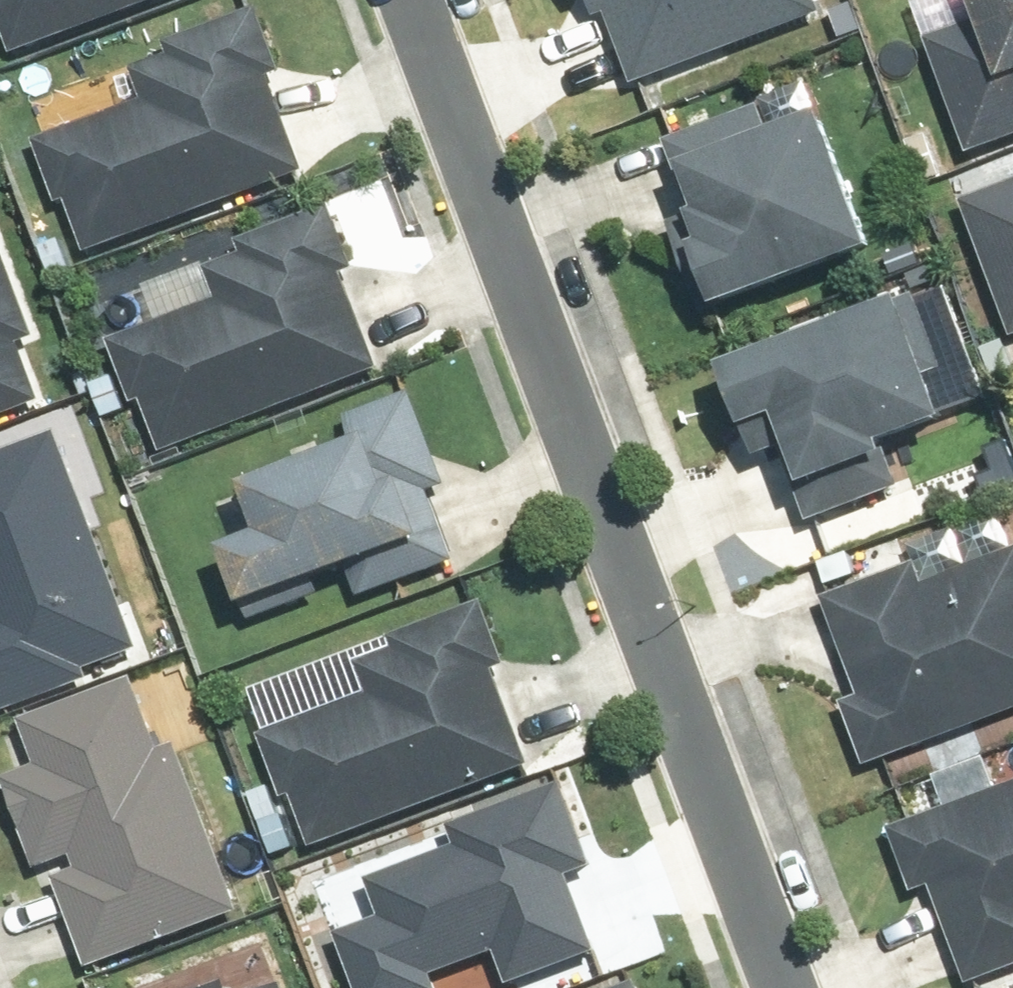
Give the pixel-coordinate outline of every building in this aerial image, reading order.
[(1,68),(178,0),(0,0),(0,66),(1,68)] [(625,54),(797,0),(608,0),(625,54)] [(955,143),(1012,123),(1012,0),(971,0),(976,15),(917,35),(955,143)] [(29,149),(73,262),(311,171),(251,17),(118,69),(134,109),(29,149)] [(755,95),(641,132),(698,300),(877,240),(835,115),(769,137),(755,95)] [(1006,327),(1012,325),(1012,170),(958,189),(1006,327)] [(113,347),(156,459),(389,369),(331,222),(212,268),(225,303),(113,347)] [(56,399),(0,255),(0,421),(56,399)] [(931,304),(726,370),(751,448),(782,438),(803,504),(897,474),(882,428),(963,402),(931,304)] [(282,538),(240,553),(263,617),(326,595),(321,583),(351,573),(362,602),(459,568),(432,494),(450,493),(415,397),(356,418),(367,449),(263,487),(282,538)] [(0,455),(0,719),(134,668),(45,438),(0,455)] [(818,591),(851,683),(826,686),(851,757),(1012,700),(1012,522),(818,591)] [(372,694),(257,737),(282,803),(297,798),(315,847),(532,766),(495,667),(514,667),(490,604),(401,637),(406,651),(362,667),(372,694)] [(74,986),(234,925),(142,687),(0,741),(0,796),(74,986)] [(877,815),(905,899),(949,884),(978,970),(1012,958),(1012,769),(877,815)] [(342,937),(360,987),(442,987),(439,977),(502,955),(512,985),(600,955),(574,879),(597,871),(569,791),(461,828),(469,852),(373,885),(386,922),(342,937)] [(634,969),(579,987),(641,987),(634,969)] [(233,987),(287,987),(280,970),(233,987)]
